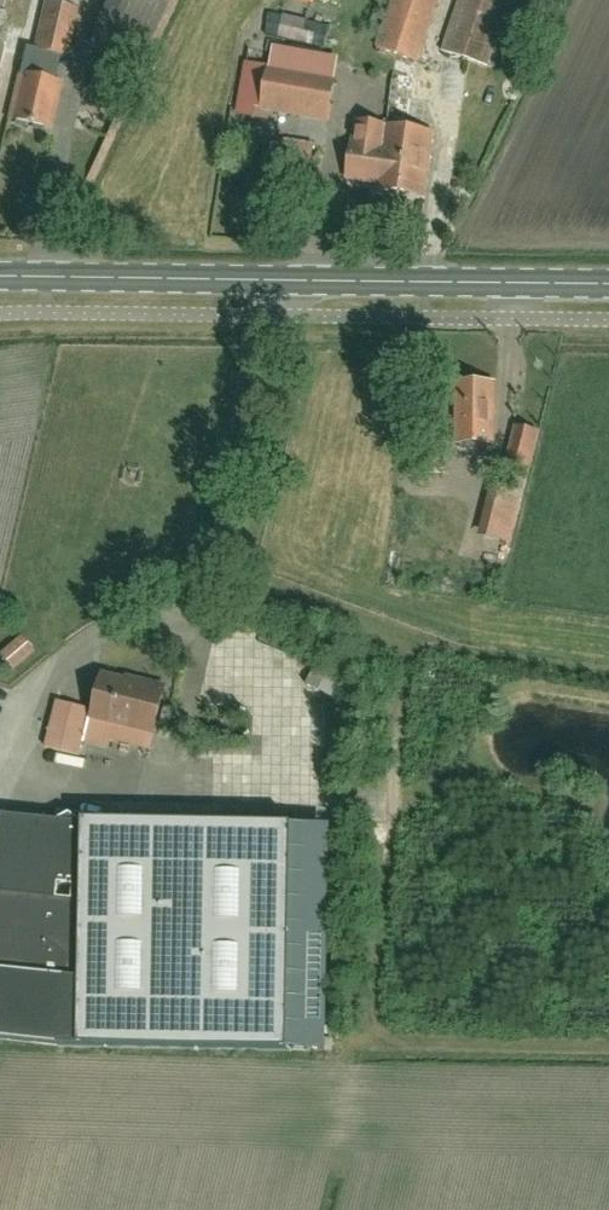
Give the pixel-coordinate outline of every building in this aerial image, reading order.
[(102,30),(153,52),(173,4),(164,0),(115,0),(102,30)] [(440,0),(392,0),(376,48),(419,62),(440,0)] [(511,0),(459,0),(441,52),(488,68),(511,0)] [(46,2),(35,48),(49,51),(49,53),(58,55),(65,56),(76,10),(46,2)] [(25,46),(8,118),(50,128),(60,82),(52,80),(43,78),(49,53),(49,51),(35,48),(25,46)] [(269,69),(263,110),(327,120),(334,79),(269,69)] [(395,75),(392,117),(424,119),(427,77),(395,75)] [(382,142),(384,127),(355,123),(347,179),(376,183),(378,171),(392,173),(393,165),(397,166),(399,145),(382,142)] [(431,133),(384,127),(382,142),(399,145),(397,166),(393,165),(392,173),(378,171),(376,183),(375,189),(423,196),(431,133)] [(313,147),(284,142),(282,153),(270,151),(267,165),(310,172),(312,158),(311,158),(313,147)] [(492,444),(493,384),(457,383),(457,444),(492,444)] [(514,428),(505,471),(529,476),(538,433),(514,428)] [(21,670),(42,652),(29,637),(8,655),(21,670)] [(348,671),(321,658),(307,684),(334,698),(348,671)] [(150,737),(162,691),(142,686),(140,694),(122,690),(124,685),(100,679),(89,721),(150,737)] [(88,713),(54,705),(42,750),(76,759),(88,713)] [(59,1048),(87,1051),(288,1055),(292,828),(82,824),(81,824),(71,816),(59,822),(2,816),(0,820),(0,1042),(59,1048)]
